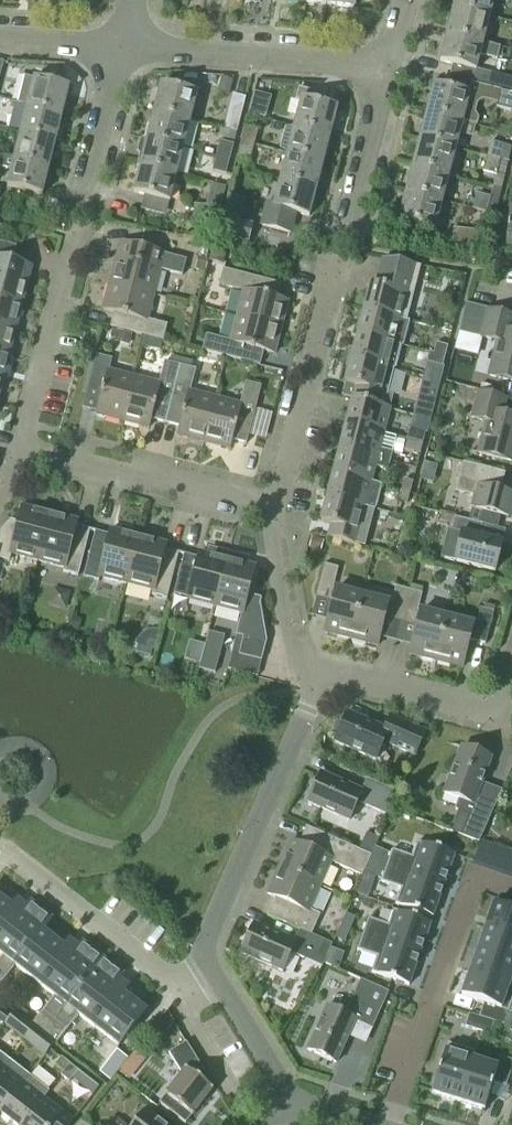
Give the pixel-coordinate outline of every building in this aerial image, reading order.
[(326,6),(353,10),(354,0),(326,0),(326,6)] [(453,8),(490,18),(494,0),(455,0),(453,8)] [(453,8),(446,35),(483,44),(490,18),(453,8)] [(500,49),(483,45),(483,44),(446,35),(439,62),(476,72),(480,57),(497,61),(500,49)] [(494,77),(491,89),(471,83),(471,85),(491,90),(511,95),(511,82),(494,77)] [(25,106),(25,107),(59,116),(66,88),(24,78),(18,105),(25,106)] [(232,83),(222,80),(218,93),(228,96),(232,83)] [(433,87),(426,114),(476,127),(478,120),(474,115),(474,114),(476,104),(483,100),(488,102),(491,90),(471,85),(468,96),(433,87)] [(160,87),(153,114),(189,123),(196,96),(160,87)] [(296,102),(300,103),(293,128),(329,138),(336,110),(320,106),(323,96),(299,89),(296,102)] [(488,102),(498,104),(497,108),(511,112),(511,95),(491,90),(488,102)] [(271,99),(254,94),(248,116),(265,120),(271,99)] [(246,99),(233,96),(224,130),(237,134),(243,108),(246,99)] [(25,107),(18,134),(52,142),(59,116),(25,107)] [(153,114),(146,140),(182,149),(189,123),(153,114)] [(426,114),(419,141),(456,150),(459,136),(473,140),(476,127),(426,114)] [(245,128),(241,143),(255,147),(259,131),(245,128)] [(285,129),(280,149),(286,155),(322,164),(329,138),(293,128),(285,129)] [(18,134),(12,160),(11,161),(45,169),(52,142),(18,134)] [(140,141),(137,152),(139,156),(142,157),(139,167),(175,176),(182,149),(146,140),(144,140),(140,141)] [(419,141),(413,168),(449,177),(456,150),(419,141)] [(220,143),(216,158),(230,161),(234,146),(220,143)] [(241,143),(237,158),(251,162),(255,147),(241,143)] [(491,143),(487,158),(501,161),(505,146),(491,143)] [(286,155),(280,181),(316,190),(322,164),(286,155)] [(9,171),(4,188),(39,196),(45,169),(11,161),(12,160),(0,157),(0,169),(9,171)] [(212,173),(226,176),(230,161),(216,158),(212,173)] [(487,158),(483,173),(497,177),(497,176),(501,161),(487,158)] [(139,167),(133,193),(168,203),(175,176),(139,167)] [(413,168),(406,194),(442,203),(449,177),(413,168)] [(264,204),(259,226),(291,234),(296,214),(309,217),(316,190),(280,181),(273,207),(264,204)] [(212,185),(206,207),(193,206),(192,219),(220,222),(221,208),(226,189),(212,185)] [(435,230),(436,228),(442,203),(406,194),(399,221),(435,230)] [(476,200),(473,211),(487,214),(491,199),(477,196),(476,200)] [(247,244),(252,226),(227,220),(222,238),(247,244)] [(479,233),(453,230),(452,242),(478,245),(479,233)] [(0,243),(0,301),(23,307),(32,269),(11,263),(15,247),(0,243)] [(117,259),(116,259),(109,285),(153,297),(160,272),(181,277),(185,262),(120,245),(117,259)] [(222,265),(225,254),(212,250),(209,261),(222,265)] [(195,271),(203,273),(205,274),(208,261),(198,259),(195,271)] [(371,286),(364,312),(409,323),(406,322),(413,297),(420,270),(382,260),(382,264),(379,275),(375,287),(371,286)] [(243,293),(237,318),(279,329),(286,302),(276,299),(279,286),(222,271),(218,287),(243,293)] [(109,285),(102,312),(114,315),(110,327),(145,336),(163,340),(164,341),(168,326),(158,324),(147,322),(153,297),(109,285)] [(16,332),(23,307),(0,301),(0,327),(16,332)] [(459,333),(480,339),(497,343),(489,376),(511,382),(511,335),(511,334),(511,329),(511,318),(487,312),(466,306),(459,333)] [(364,312),(358,336),(402,347),(409,323),(364,312)] [(206,337),(202,353),(259,367),(263,353),(272,356),(279,329),(237,318),(230,343),(206,337)] [(10,356),(16,332),(0,327),(0,353),(10,356)] [(132,335),(117,331),(114,343),(129,347),(132,335)] [(358,336),(351,360),(394,371),(400,348),(402,348),(402,347),(358,336)] [(448,348),(436,345),(433,355),(445,359),(448,348)] [(10,356),(0,353),(0,379),(4,380),(10,356)] [(429,354),(427,365),(443,369),(445,359),(433,355),(429,354)] [(96,416),(123,423),(134,379),(108,373),(111,361),(96,357),(88,390),(102,393),(96,416)] [(158,386),(134,379),(123,423),(149,430),(151,421),(165,425),(181,360),(171,357),(169,365),(164,364),(158,386)] [(193,363),(181,360),(165,425),(179,429),(177,437),(203,444),(214,400),(189,393),(195,372),(191,371),(193,363)] [(351,360),(345,385),(355,388),(352,401),(384,409),(389,410),(389,409),(393,397),(387,395),(394,371),(351,360)] [(239,406),(214,400),(203,444),(230,450),(232,442),(245,446),(260,388),(244,384),(239,406)] [(478,393),(471,420),(487,424),(478,454),(511,463),(511,459),(511,418),(502,415),(506,400),(478,393)] [(352,401),(346,425),(383,435),(389,410),(352,401)] [(429,421),(433,405),(418,401),(414,417),(429,421)] [(346,425),(339,449),(390,462),(393,454),(378,450),(383,435),(346,425)] [(410,431),(407,441),(423,445),(426,435),(410,431)] [(404,452),(420,456),(423,445),(407,441),(404,452)] [(339,449),(333,473),(370,483),(374,468),(388,472),(390,462),(339,449)] [(469,508),(508,518),(511,504),(511,494),(500,490),(504,474),(464,464),(456,492),(472,496),(469,508)] [(333,473),(327,498),(375,510),(381,486),(370,483),(333,473)] [(404,481),(402,491),(410,494),(413,484),(404,481)] [(399,502),(407,504),(408,504),(410,494),(402,491),(399,502)] [(375,510),(327,498),(320,522),(330,525),(327,538),(354,545),(365,548),(374,511),(375,511),(375,510)] [(37,562),(49,515),(22,508),(18,522),(9,520),(6,535),(0,534),(0,560),(9,562),(11,556),(37,562)] [(77,576),(88,530),(75,527),(76,521),(49,515),(37,562),(63,569),(62,573),(77,576)] [(448,532),(441,559),(454,562),(494,572),(501,544),(478,539),(482,526),(454,519),(450,532),(448,532)] [(100,578),(125,584),(137,537),(110,530),(108,535),(95,532),(83,578),(98,582),(100,578)] [(165,544),(137,537),(125,584),(151,591),(150,595),(165,599),(177,553),(163,549),(165,544)] [(311,538),(308,549),(320,552),(323,541),(311,538)] [(196,558),(183,555),(174,588),(188,592),(186,600),(213,607),(226,554),(207,549),(205,556),(197,554),(196,558)] [(246,559),(226,554),(213,607),(240,615),(234,637),(241,638),(236,656),(259,662),(265,642),(258,605),(259,599),(245,595),(252,568),(244,566),(246,559)] [(323,632),(350,639),(361,596),(332,588),(337,569),(324,566),(316,597),(331,601),(323,632)] [(364,644),(365,643),(376,646),(383,618),(399,622),(407,590),(394,587),(390,604),(361,596),(350,639),(351,639),(351,641),(352,643),(362,646),(364,644)] [(407,654),(435,661),(446,618),(416,610),(420,594),(407,590),(399,622),(414,626),(407,654)] [(475,626),(446,618),(435,661),(461,668),(468,640),(485,645),(493,613),(479,609),(475,626)] [(150,631),(146,647),(145,649),(154,651),(159,631),(155,630),(150,631)] [(200,670),(214,674),(224,638),(209,634),(200,670)] [(335,734),(337,735),(333,743),(373,761),(382,741),(414,756),(424,734),(391,719),(386,731),(347,714),(345,718),(342,717),(335,734)] [(489,761),(460,749),(441,795),(456,800),(452,811),(466,817),(458,837),(475,844),(490,811),(472,804),(489,761)] [(387,817),(397,793),(365,779),(359,792),(320,774),(307,803),(348,820),(355,803),(387,817)] [(289,842),(278,869),(318,886),(329,862),(361,876),(370,856),(305,828),(297,845),(289,842)] [(391,855),(386,868),(443,888),(454,857),(417,844),(412,858),(392,852),(391,855)] [(375,849),(370,861),(378,865),(386,868),(391,855),(375,849)] [(370,861),(365,873),(373,877),(378,865),(370,861)] [(386,868),(381,884),(401,891),(395,906),(433,919),(443,888),(386,868)] [(299,931),(310,936),(319,914),(308,909),(318,886),(278,869),(266,895),(274,899),(266,916),(299,931)] [(41,930),(50,918),(29,901),(24,908),(17,902),(12,908),(0,898),(0,954),(2,955),(0,958),(0,982),(41,930)] [(485,929),(511,938),(511,912),(493,906),(485,929)] [(368,920),(363,936),(420,956),(430,925),(393,912),(388,927),(368,920)] [(346,915),(341,928),(349,931),(354,919),(346,915)] [(310,936),(299,931),(294,943),(253,925),(241,954),(281,971),(289,953),(321,966),(324,959),(330,945),(310,936)] [(341,928),(336,940),(344,944),(349,931),(341,928)] [(477,952),(511,964),(511,938),(485,929),(477,952)] [(61,947),(41,930),(0,982),(0,984),(14,966),(54,998),(37,1020),(48,1028),(102,959),(81,942),(76,948),(66,940),(61,947)] [(363,936),(357,952),(377,959),(372,974),(409,987),(420,956),(363,936)] [(469,975),(511,990),(511,988),(510,987),(511,981),(511,964),(477,952),(469,975)] [(119,981),(123,975),(102,959),(48,1028),(60,1037),(78,1015),(118,1047),(145,1013),(121,994),(126,987),(119,981)] [(461,998),(483,1006),(479,1019),(494,1024),(504,1027),(511,1005),(511,990),(469,975),(461,998)] [(369,1031),(385,994),(357,981),(341,1016),(323,1008),(304,1052),(333,1065),(352,1023),(369,1031)] [(157,1042),(172,1023),(165,1011),(147,1034),(157,1042)] [(469,1016),(465,1028),(490,1036),(494,1024),(479,1019),(469,1016)] [(48,1028),(37,1020),(31,1027),(34,1029),(45,1037),(54,1045),(60,1037),(48,1028)] [(24,1022),(15,1034),(25,1042),(34,1029),(31,1027),(24,1022)] [(34,1029),(25,1042),(35,1050),(45,1037),(34,1029)] [(159,1104),(168,1111),(186,1123),(192,1116),(193,1116),(197,1111),(196,1111),(212,1091),(208,1088),(211,1085),(185,1043),(168,1054),(180,1073),(163,1094),(165,1096),(159,1104)] [(447,1045),(432,1095),(458,1103),(471,1061),(472,1061),(475,1053),(447,1045)] [(129,1060),(119,1073),(130,1082),(149,1058),(138,1049),(129,1060)] [(98,1074),(110,1083),(128,1060),(116,1051),(98,1074)] [(9,1061),(0,1054),(0,1073),(9,1061)] [(56,1066),(64,1073),(70,1066),(61,1059),(56,1066)] [(458,1103),(484,1112),(493,1084),(506,1088),(511,1068),(511,1062),(500,1059),(497,1069),(472,1061),(471,1061),(458,1103)] [(29,1077),(9,1061),(0,1073),(0,1114),(29,1077)] [(64,1073),(61,1076),(70,1083),(73,1080),(79,1072),(70,1066),(64,1073)] [(43,1100),(48,1093),(29,1077),(0,1114),(14,1124),(23,1124),(43,1100)] [(43,1100),(23,1124),(70,1124),(72,1122),(57,1111),(43,1100)] [(146,1112),(136,1124),(163,1124),(146,1112)]
